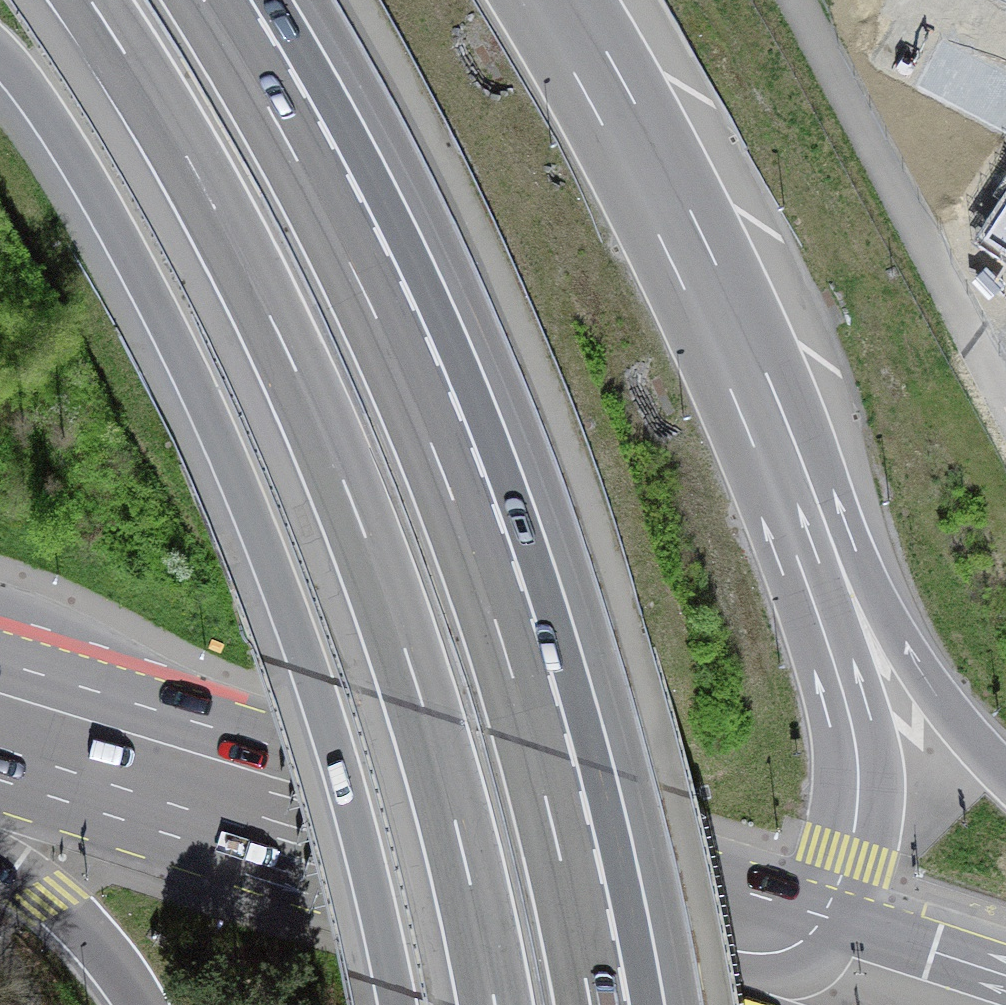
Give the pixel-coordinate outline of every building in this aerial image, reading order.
[(974,238),(1005,259),(1005,189),(974,238)]
